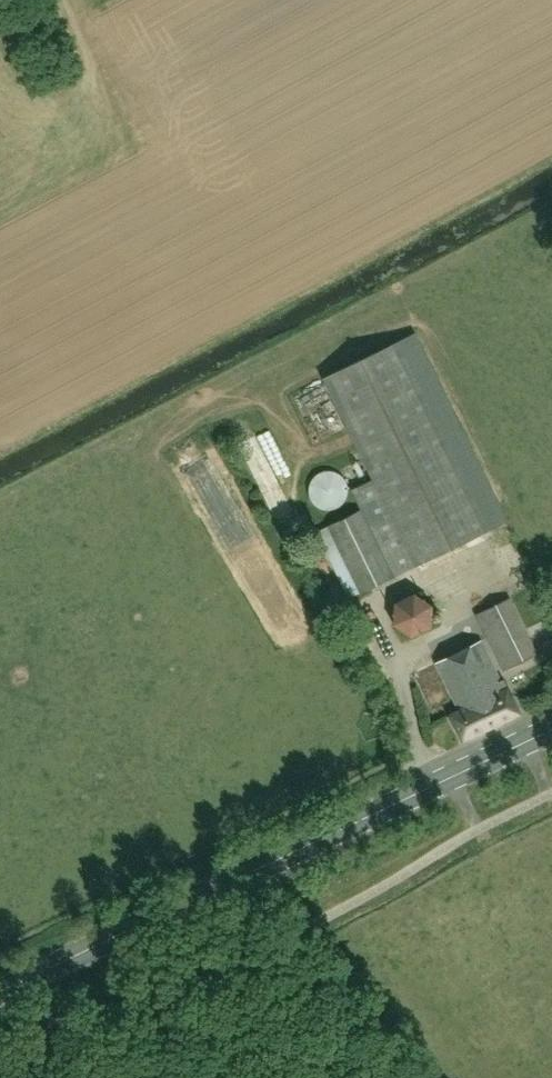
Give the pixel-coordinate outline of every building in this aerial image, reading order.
[(405,542),(416,565),(467,541),(506,522),(415,335),(325,378),(383,498),(405,542)] [(320,450),(303,456),(306,467),(324,461),(320,450)] [(313,479),(310,486),(309,493),(312,500),(317,506),(324,509),(331,509),(338,507),(344,502),(347,495),(347,487),(345,480),(340,475),(333,472),(325,471),(318,474),(313,479)] [(360,592),(395,575),(362,509),(327,525),(360,592)] [(432,627),(432,605),(414,592),(394,604),(393,623),(412,636),(432,627)] [(504,670),(538,653),(510,597),(476,614),(504,670)] [(464,739),(520,713),(504,679),(501,681),(482,641),(437,662),(460,709),(451,714),(464,739)]
